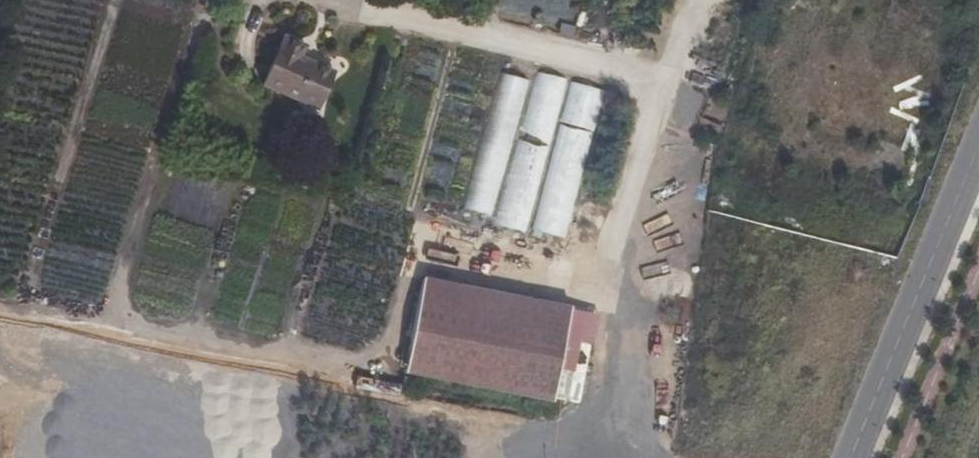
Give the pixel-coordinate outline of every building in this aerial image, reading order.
[(317,100),(337,64),(304,46),(309,37),(288,26),(263,74),(317,100)] [(567,80),(537,72),(495,227),(527,234),(567,80)] [(501,74),(464,210),(492,218),(530,81),(501,74)] [(572,84),(533,231),(565,240),(605,92),(572,84)] [(561,357),(572,305),(422,275),(412,329),(403,373),(552,401),(561,357)] [(327,412),(186,384),(171,457),(318,457),(327,412)]
